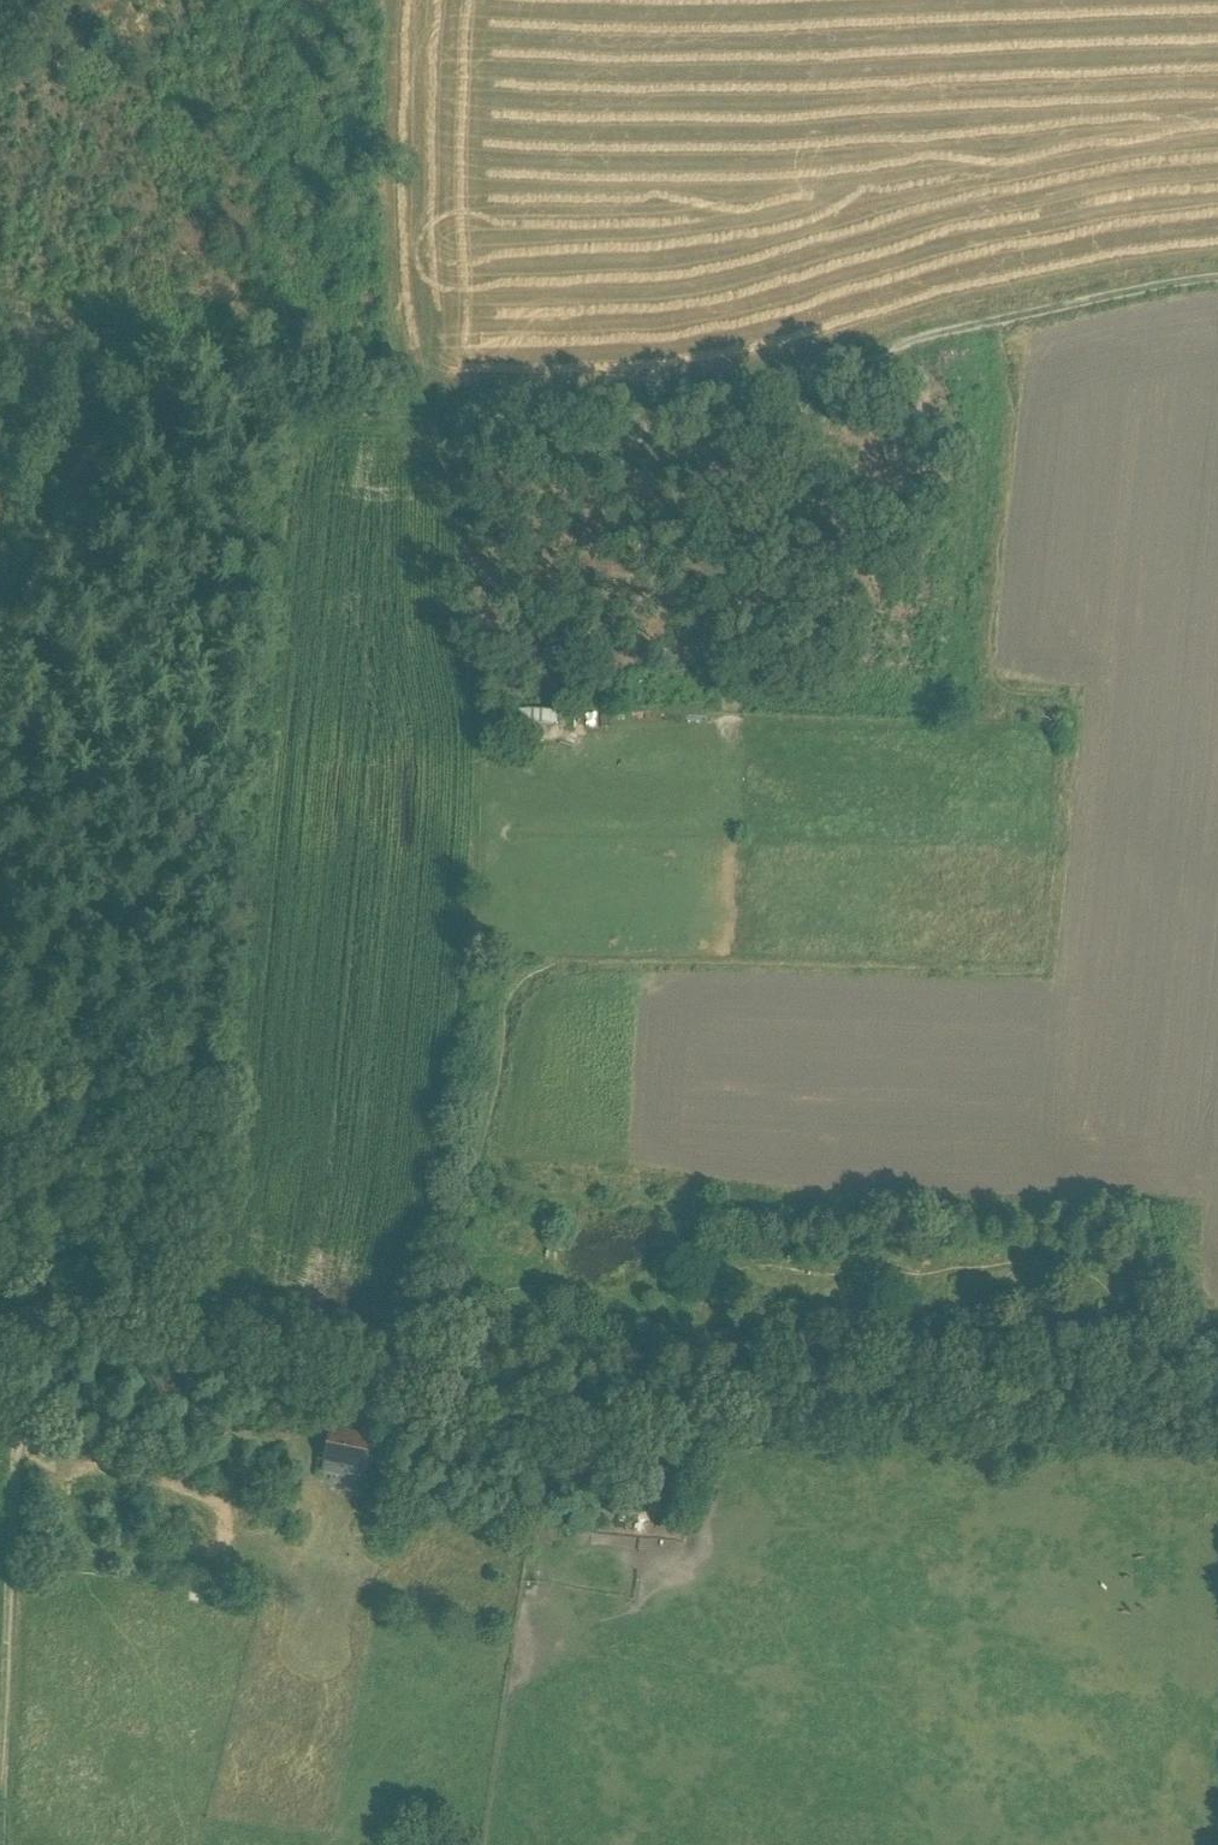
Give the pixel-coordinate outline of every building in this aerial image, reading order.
[(568,723),(569,695),(542,694),(541,722),(568,723)] [(325,1463),(362,1471),(366,1472),(373,1440),(332,1431),(325,1463)]
